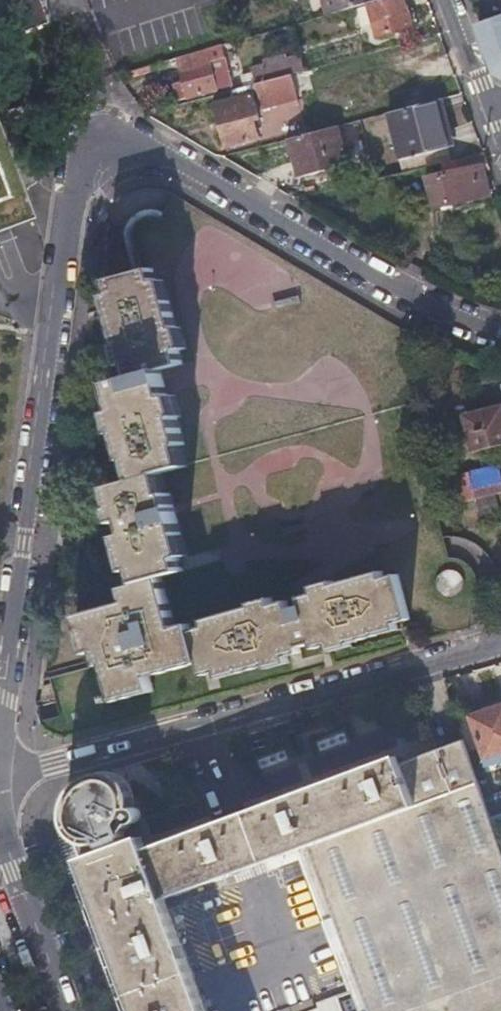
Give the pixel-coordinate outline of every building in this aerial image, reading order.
[(32,25),(44,21),(36,0),(9,0),(21,29),(32,25)] [(376,2),(375,0),(325,0),(329,15),(370,4),(376,2)] [(376,2),(370,4),(380,39),(412,31),(403,0),(383,0),(376,2)] [(475,24),(494,76),(500,78),(500,16),(475,24)] [(178,82),(180,91),(177,92),(180,102),(217,91),(205,50),(179,57),(185,80),(178,82)] [(214,103),(219,124),(225,144),(264,133),(258,112),(298,101),(291,75),(232,91),(234,98),(214,103)] [(390,113),(404,171),(453,159),(439,101),(390,113)] [(371,161),(391,156),(381,116),(360,121),(371,161)] [(325,130),(280,141),(290,178),(334,167),(325,130)] [(2,225),(28,215),(0,141),(0,226),(2,225)] [(404,171),(370,179),(376,204),(444,187),(449,207),(487,198),(481,175),(492,171),(485,152),(453,159),(404,171)] [(133,380),(162,372),(182,367),(178,351),(187,348),(181,325),(176,326),(163,278),(156,279),(154,270),(112,281),(114,290),(108,292),(119,333),(115,334),(123,365),(129,364),(133,380)] [(133,448),(141,479),(162,474),(187,467),(182,448),(186,447),(179,420),(182,419),(175,390),(168,392),(162,372),(133,380),(112,385),(116,401),(110,403),(114,421),(120,420),(128,449),(133,448)] [(466,415),(477,452),(500,445),(500,406),(466,415)] [(138,557),(145,585),(161,581),(184,575),(180,561),(190,558),(174,497),(169,499),(162,474),(141,479),(114,487),(120,511),(127,509),(131,524),(124,525),(133,559),(138,557)] [(467,476),(453,479),(459,502),(488,495),(486,485),(471,489),(467,476)] [(201,664),(204,675),(218,671),(220,680),(290,662),(288,654),(327,643),(330,652),(353,646),(351,640),(398,628),(396,620),(410,616),(400,577),(386,580),(384,572),(335,585),(334,580),(314,586),(316,593),(301,598),(303,604),(287,608),(286,603),(273,607),(271,599),(253,604),(254,608),(207,621),(208,623),(191,627),(201,664)] [(440,572),(439,593),(458,594),(459,572),(440,572)] [(121,701),(155,692),(151,678),(201,664),(191,627),(175,631),(161,581),(145,585),(129,589),(132,601),(81,615),(92,654),(101,651),(103,658),(109,656),(121,701)] [(500,751),(500,709),(471,718),(484,761),(496,757),(495,753),(500,751)] [(464,741),(401,764),(416,796),(476,775),(464,741)] [(395,752),(146,846),(166,897),(296,846),(307,842),(416,796),(401,764),(395,752)] [(100,845),(101,849),(126,840),(123,832),(130,823),(136,824),(140,818),(140,815),(137,809),(131,807),(132,797),(128,789),(122,780),(110,775),(102,774),(92,776),(83,780),(76,788),(68,799),(64,811),(64,819),(68,830),(74,838),(81,844),(95,846),(100,845)] [(476,775),(416,796),(307,842),(369,1010),(500,1010),(500,846),(476,775)] [(78,858),(131,1003),(134,1010),(209,1010),(208,1007),(185,946),(173,915),(166,897),(146,846),(141,834),(126,840),(101,849),(78,858)] [(347,986),(358,982),(307,842),(296,846),(347,986)] [(183,912),(173,915),(185,946),(194,942),(183,912)] [(358,982),(334,991),(334,992),(315,999),(317,1004),(299,1010),(369,1010),(358,982)] [(208,1007),(209,1010),(223,1010),(220,1002),(208,1007)]
